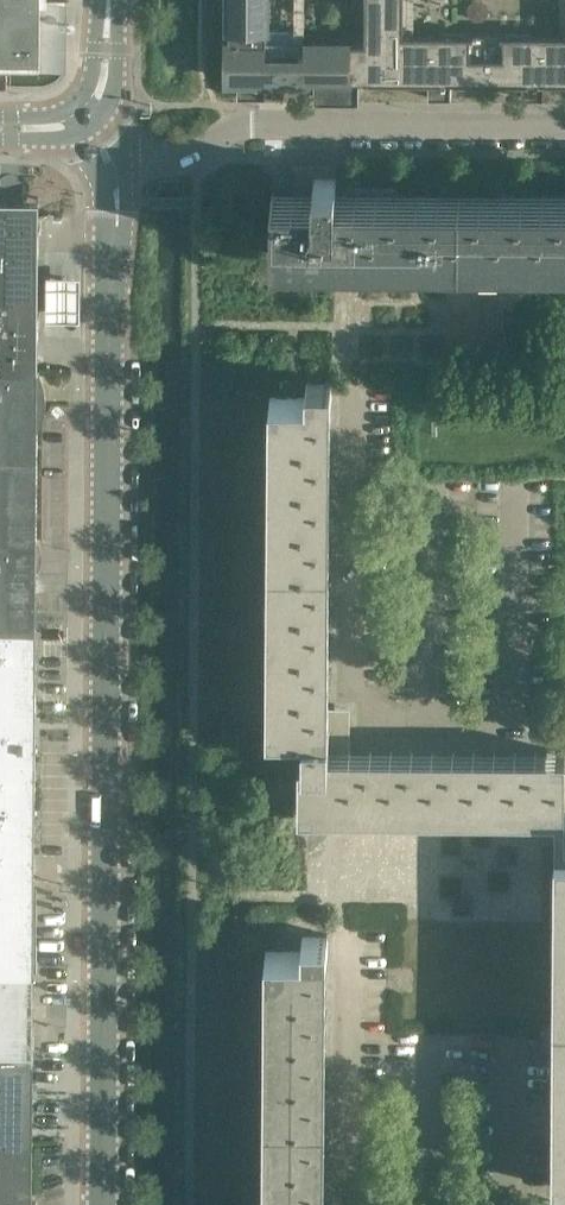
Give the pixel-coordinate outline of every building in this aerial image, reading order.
[(10,60),(39,60),(40,0),(0,0),(0,60),(10,60)] [(228,15),(229,28),(229,40),(225,40),(225,79),(564,80),(564,34),(500,33),(500,36),(503,36),(503,56),(470,56),(470,36),(473,36),(473,33),(403,33),(404,0),(365,0),(365,41),(304,41),(294,41),(293,29),(266,29),(266,0),(228,0),(228,15)] [(298,254),(564,254),(564,194),(336,193),(336,165),(291,165),(291,191),(273,191),(272,254),(298,254)] [(31,1142),(31,1106),(31,1101),(31,1089),(32,970),(32,969),(35,512),(37,198),(0,197),(0,1204),(31,1204),(31,1142)] [(264,227),(249,227),(249,243),(263,243),(264,227)] [(297,810),(298,810),(554,812),(555,772),(555,762),(344,760),(345,725),(318,724),(321,397),(330,397),(330,381),(305,380),(303,395),(269,394),(267,727),(301,727),(301,760),(297,760),(297,810)] [(553,853),(551,1080),(552,1183),(564,1183),(564,772),(555,772),(554,812),(554,850),(553,850),(553,853)] [(316,952),(325,952),(325,938),(300,938),(300,951),(265,951),(264,1116),(264,1204),(313,1204),(316,952)]
